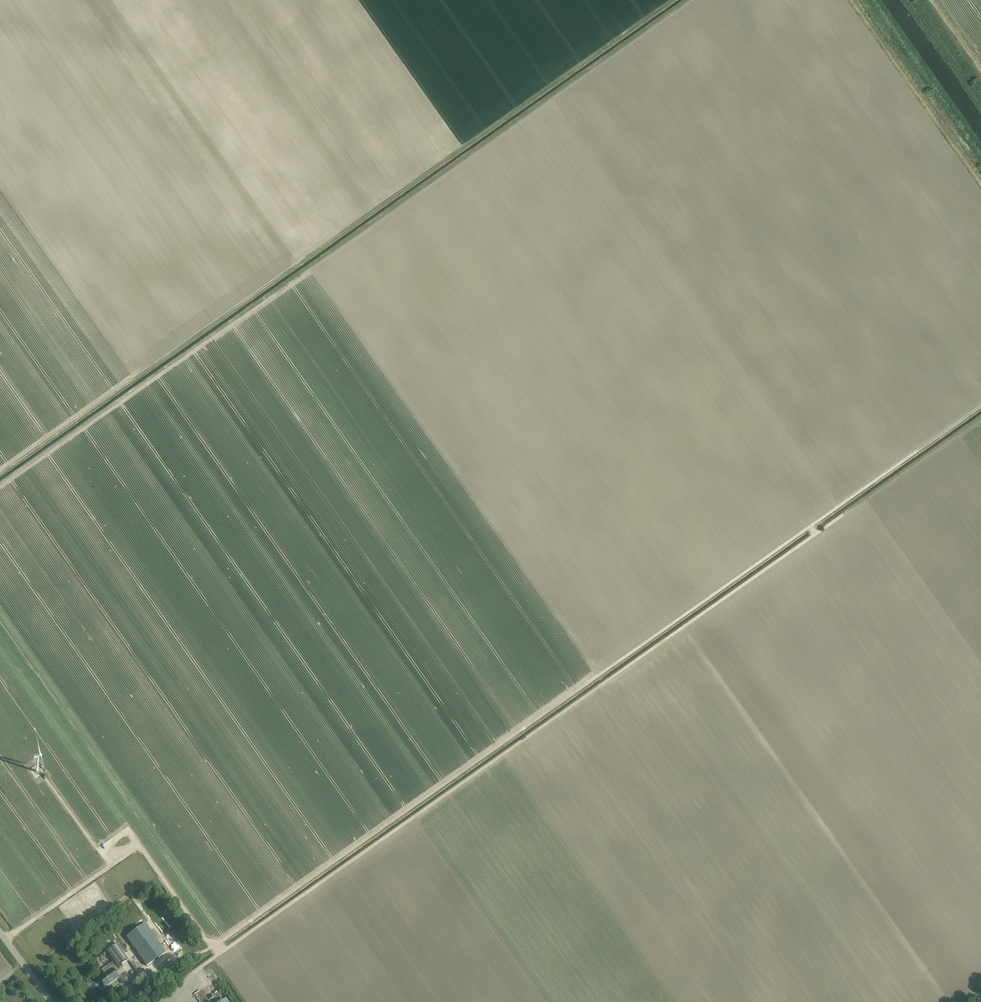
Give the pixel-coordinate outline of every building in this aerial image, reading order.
[(147,966),(166,952),(145,923),(126,937),(147,966)] [(114,961),(118,966),(128,960),(117,944),(107,950),(114,961)] [(103,981),(106,985),(118,977),(115,972),(114,973),(112,970),(118,966),(114,961),(101,969),(105,975),(100,978),(103,982),(103,981)]
